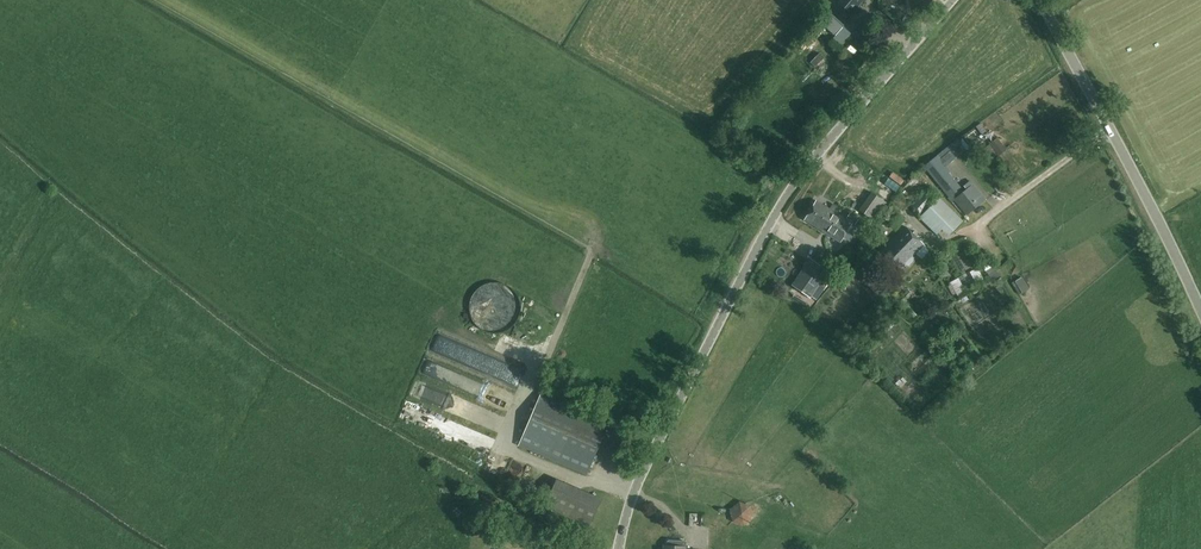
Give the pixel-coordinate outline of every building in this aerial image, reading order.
[(859,31),(837,12),(826,25),(848,44),(859,31)] [(824,58),(819,53),(810,62),(815,67),(824,58)] [(957,139),(938,155),(937,155),(923,167),(949,198),(962,188),(949,173),(951,171),(942,160),(961,144),(957,139)] [(998,139),(990,145),(1000,157),(1007,151),(998,139)] [(964,186),(967,190),(955,200),(966,215),(985,199),(970,181),(964,186)] [(871,193),(859,210),(875,221),(887,203),(871,193)] [(924,193),(911,207),(920,215),(932,201),(924,193)] [(925,224),(945,203),(939,197),(919,218),(925,224)] [(823,232),(835,212),(816,201),(804,220),(823,232)] [(945,203),(925,224),(937,235),(942,229),(949,235),(964,221),(945,203)] [(896,208),(885,219),(894,229),(906,218),(896,208)] [(846,219),(835,212),(823,232),(840,242),(852,223),(846,219)] [(846,219),(852,223),(855,225),(859,218),(850,213),(846,219)] [(905,227),(879,254),(897,272),(924,245),(905,227)] [(957,245),(971,269),(977,265),(963,241),(957,245)] [(810,258),(791,285),(811,298),(812,297),(816,300),(822,291),(818,288),(829,272),(810,258)] [(523,293),(521,298),(534,304),(537,299),(523,293)] [(930,331),(926,334),(938,348),(942,345),(930,331)] [(454,342),(447,358),(516,389),(523,373),(454,342)] [(457,385),(481,395),(486,384),(462,374),(457,385)] [(427,385),(422,396),(465,415),(470,404),(427,385)] [(587,475),(612,419),(542,389),(518,445),(587,475)] [(424,411),(419,427),(462,439),(466,423),(424,411)] [(544,507),(589,527),(602,499),(556,479),(544,507)] [(730,510),(732,522),(744,526),(753,518),(751,506),(739,502),(730,510)] [(689,523),(698,524),(698,512),(689,512),(689,523)]
